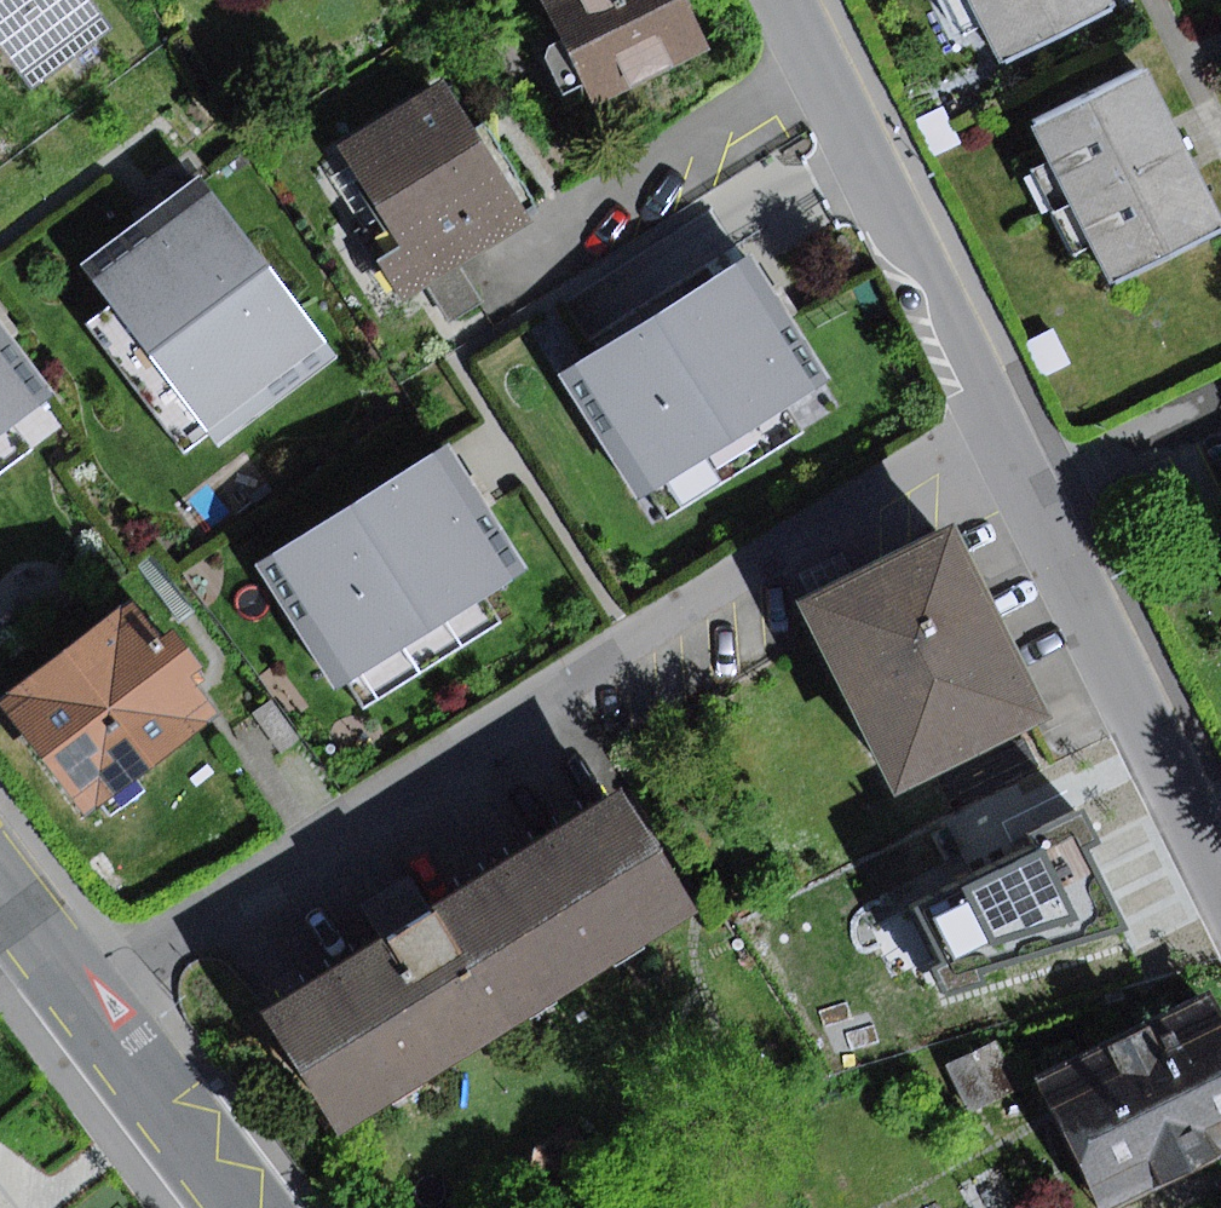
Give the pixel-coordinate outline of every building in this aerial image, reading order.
[(33,81),(109,25),(90,0),(0,0),(0,37),(33,81)] [(600,109),(724,52),(700,0),(551,0),(600,109)] [(1001,61),(1115,4),(1113,0),(970,0),(1001,61)] [(1139,66),(1028,121),(1108,279),(1219,223),(1139,66)] [(445,81),(343,145),(405,244),(377,261),(404,304),(429,288),(463,267),(533,224),(519,201),(531,193),(485,119),(473,127),(445,81)] [(946,106),(918,119),(937,159),(965,145),(946,106)] [(203,178),(86,267),(223,446),(340,357),(203,178)] [(752,255),(562,374),(640,501),(831,382),(752,255)] [(485,302),(463,267),(429,288),(451,324),(485,302)] [(0,319),(0,439),(58,396),(0,319)] [(1056,329),(1029,342),(1046,377),(1073,364),(1056,329)] [(452,446),(257,566),(339,691),(531,568),(452,446)] [(1058,716),(963,526),(805,605),(900,795),(1058,716)] [(843,553),(801,574),(811,593),(853,573),(843,553)] [(134,602),(4,699),(89,813),(221,715),(193,678),(207,668),(178,629),(163,640),(134,602)] [(386,943),(268,1016),(341,1132),(698,910),(627,796),(438,913),(415,875),(363,907),(386,943)] [(1079,945),(1012,825),(930,864),(996,991),(1079,945)] [(1038,1076),(1099,1207),(1106,1207),(1220,1156),(1220,998),(1219,994),(1038,1076)] [(998,1040),(946,1063),(970,1114),(1021,1090),(998,1040)] [(574,1118),(537,1148),(522,1207),(584,1203),(590,1186),(574,1118)]
